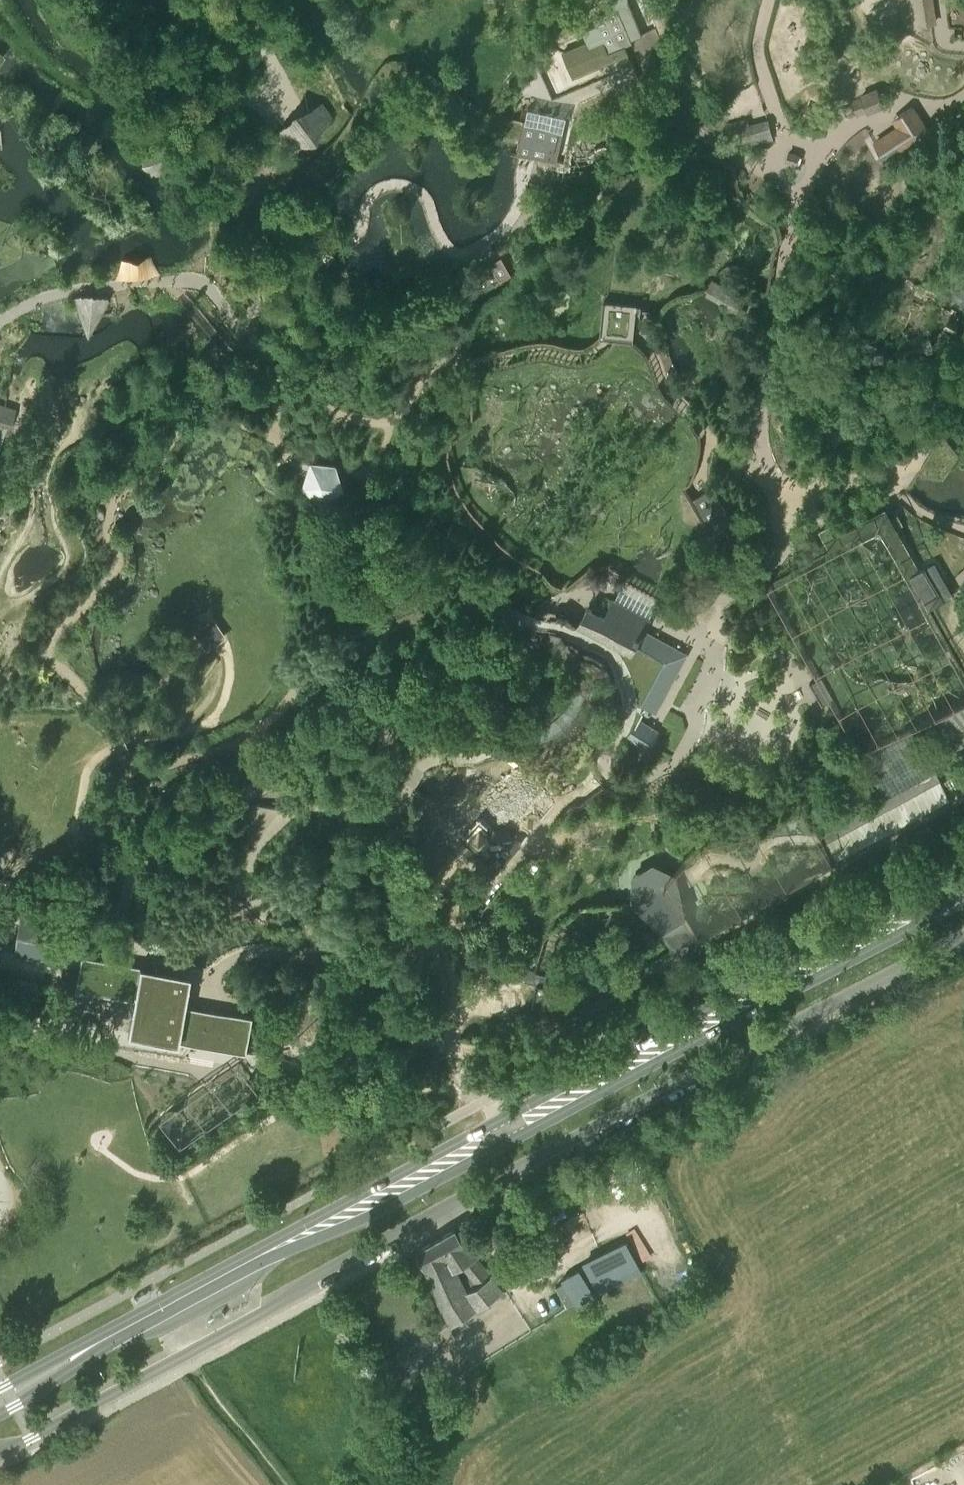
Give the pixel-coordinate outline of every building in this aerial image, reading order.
[(911,27),(937,23),(933,0),(907,0),(911,27)] [(616,32),(563,54),(572,75),(625,53),(616,32)] [(881,106),(876,91),(851,101),(856,116),(881,106)] [(322,96),(292,98),(286,114),(301,126),(329,107),(322,96)] [(887,159),(937,132),(920,101),(897,114),(902,124),(876,138),(887,159)] [(571,115),(529,105),(517,155),(559,165),(571,115)] [(768,114),(748,118),(752,139),(772,134),(768,114)] [(737,130),(745,128),(744,122),(727,127),(731,143),(739,141),(737,130)] [(137,247),(119,255),(119,263),(120,276),(155,274),(155,260),(154,253),(137,247)] [(501,280),(494,263),(463,278),(470,294),(501,280)] [(714,274),(706,289),(740,307),(743,302),(748,292),(714,274)] [(81,319),(86,334),(95,317),(107,295),(90,287),(73,294),(81,319)] [(636,297),(605,296),(604,328),(613,329),(633,332),(638,326),(636,300),(636,297)] [(6,449),(17,408),(0,404),(0,448),(6,449)] [(923,462),(942,473),(963,435),(963,422),(950,414),(923,462)] [(342,476),(338,462),(311,462),(302,487),(323,501),(345,487),(342,476)] [(715,533),(736,521),(716,486),(695,498),(715,533)] [(818,531),(829,551),(881,522),(909,574),(919,569),(885,508),(833,535),(828,525),(823,528),(818,531)] [(919,569),(909,574),(928,609),(954,594),(949,586),(935,561),(919,569)] [(624,581),(613,601),(647,619),(658,599),(624,581)] [(680,657),(641,636),(649,620),(647,619),(613,601),(605,618),(587,609),(577,629),(629,658),(634,649),(663,665),(641,705),(651,711),(680,657)] [(935,714),(955,750),(959,756),(963,754),(963,699),(935,714)] [(657,734),(636,723),(627,739),(648,751),(652,744),(657,734)] [(863,754),(885,792),(889,800),(940,772),(934,762),(913,726),(863,754)] [(953,787),(945,773),(829,837),(837,851),(953,787)] [(487,843),(488,840),(507,837),(506,828),(486,831),(486,830),(485,830),(484,828),(482,826),(480,825),(477,825),(476,825),(474,825),(472,825),(469,826),(467,827),(466,828),(465,829),(463,831),(462,833),(462,835),(461,838),(462,839),(462,841),(463,843),(464,845),(465,847),(467,849),(469,850),(471,851),(473,851),(476,851),(478,851),(480,850),(482,849),(484,847),(486,846),(486,845),(487,843)] [(632,897),(641,904),(661,920),(687,905),(681,880),(678,868),(670,864),(654,855),(632,868),(632,897)] [(480,899),(473,894),(459,944),(466,963),(544,982),(547,968),(540,967),(532,965),(533,960),(477,947),(487,903),(480,899)] [(683,912),(662,925),(674,943),(695,931),(683,912)] [(42,922),(20,918),(14,951),(35,955),(42,922)] [(181,1040),(187,1006),(190,992),(178,989),(179,984),(161,980),(139,977),(140,967),(82,956),(79,974),(77,988),(135,998),(128,1032),(151,1035),(181,1040)] [(36,980),(8,975),(7,986),(35,991),(36,980)] [(276,1037),(266,1002),(255,1005),(265,1040),(276,1037)] [(252,1017),(235,1015),(230,1048),(246,1051),(252,1017)] [(493,1272),(468,1243),(455,1228),(418,1250),(426,1268),(443,1306),(453,1323),(505,1288),(493,1272)] [(627,1240),(583,1263),(599,1293),(643,1271),(627,1240)] [(594,1296),(579,1268),(565,1276),(565,1277),(562,1279),(564,1281),(556,1286),(567,1306),(575,1302),(577,1306),(594,1296)]
